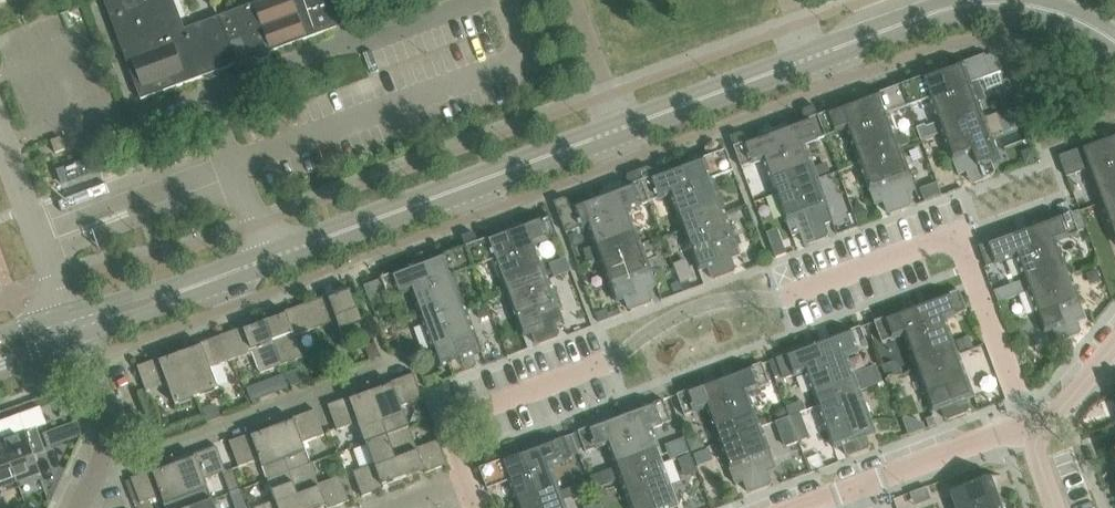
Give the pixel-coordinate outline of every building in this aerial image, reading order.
[(184,31),(173,0),(104,0),(142,101),(333,30),(322,0),(267,0),(184,31)] [(344,0),(343,0),(351,22),(347,23),(348,25),(353,23),(344,0)] [(972,84),(993,76),(985,56),(943,72),(959,114),(980,106),(972,84)] [(943,72),(901,87),(909,108),(930,100),(938,121),(959,114),(943,72)] [(889,115),(909,108),(901,87),(860,102),(875,144),(897,136),(889,115)] [(860,102),(818,118),(826,139),(847,131),(855,152),(875,144),(860,102)] [(980,106),(959,114),(984,181),(994,177),(995,174),(992,165),(1000,161),(980,106)] [(826,139),(818,118),(814,107),(804,111),(803,114),(806,122),(776,133),(792,175),(813,167),(805,146),(826,139)] [(1021,124),(1016,109),(991,116),(996,131),(1021,124)] [(973,185),(984,181),(959,114),(938,121),(959,177),(967,174),(970,183),(973,185)] [(731,138),(735,149),(742,169),(764,161),(772,183),(792,175),(776,133),(747,144),(744,136),(741,135),(731,138)] [(897,136),(875,144),(900,212),(911,208),(912,204),(909,195),(917,192),(897,136)] [(1102,142),(1114,177),(1114,137),(1102,142)] [(52,142),(56,152),(57,154),(67,151),(62,138),(52,142)] [(1097,192),(1114,185),(1114,177),(1102,142),(1059,158),(1067,178),(1088,171),(1097,192)] [(891,216),(900,212),(875,144),(855,152),(875,208),(884,205),(887,213),(891,216)] [(726,152),(683,168),(699,210),(721,202),(713,181),(734,173),(726,152)] [(91,161),(53,175),(58,188),(95,174),(91,161)] [(813,167),(792,175),(817,243),(827,239),(829,235),(826,227),(834,223),(813,167)] [(671,196),(679,217),(699,210),(683,168),(654,178),(652,170),(648,169),(638,173),(650,204),(671,196)] [(616,241),(637,233),(629,212),(650,204),(638,173),(628,176),(627,180),(630,188),(600,199),(616,241)] [(808,247),(817,243),(792,175),(772,183),(793,239),(801,236),(804,244),(808,247)] [(1097,192),(1114,241),(1114,185),(1097,192)] [(555,203),(559,214),(566,235),(588,227),(596,248),(616,241),(600,199),(571,209),(568,201),(565,200),(555,203)] [(721,202),(699,210),(724,278),(735,274),(737,270),(733,261),(741,258),(721,202)] [(711,279),(714,281),(724,278),(699,210),(679,217),(699,273),(707,270),(711,279)] [(1071,214),(1029,229),(1045,271),(1066,264),(1058,242),(1079,234),(1071,214)] [(558,238),(550,217),(508,233),(523,275),(544,268),(536,246),(558,238)] [(1016,257),(1024,279),(1045,271),(1029,229),(987,245),(992,258),(995,266),(1016,257)] [(463,238),(467,248),(474,269),(495,261),(503,283),(523,275),(508,233),(479,244),(476,236),(473,234),(463,238)] [(637,233),(616,241),(641,309),(651,305),(653,301),(650,292),(658,289),(637,233)] [(628,309),(632,312),(641,309),(616,241),(596,249),(583,254),(587,265),(600,260),(617,304),(625,301),(628,309)] [(983,261),(992,258),(987,245),(978,248),(983,261)] [(467,248),(425,264),(440,306),(461,298),(453,277),(474,269),(467,248)] [(412,292),(420,313),(440,306),(425,264),(383,279),(390,300),(412,292)] [(1066,264),(1045,271),(1070,339),(1080,336),(1081,332),(1078,322),(1086,319),(1066,264)] [(544,268),(523,275),(548,343),(558,339),(560,335),(556,326),(565,323),(544,268)] [(1061,343),(1070,339),(1045,271),(1024,279),(1045,334),(1054,331),(1057,341),(1061,343)] [(535,344),(539,346),(548,343),(523,275),(503,283),(524,338),(532,335),(535,344)] [(308,305),(317,330),(338,322),(346,344),(369,336),(353,292),(331,300),(330,297),(308,305)] [(960,292),(918,307),(934,349),(955,342),(947,321),(968,313),(960,292)] [(461,298),(440,306),(465,374),(475,370),(477,366),(474,357),(482,354),(461,298)] [(287,316),(267,324),(283,367),(305,359),(297,338),(317,330),(308,305),(286,313),(287,316)] [(452,375),(456,377),(465,374),(440,306),(420,313),(440,369),(449,366),(452,375)] [(905,336),(913,357),(934,349),(918,307),(876,323),(884,344),(905,336)] [(245,328),(224,336),(233,362),(253,354),(261,375),(283,367),(267,324),(246,331),(245,328)] [(861,329),(819,344),(835,386),(856,378),(849,357),(869,350),(861,329)] [(203,348),(182,355),(198,399),(220,390),(213,369),(233,362),(224,336),(202,344),(203,348)] [(955,342),(934,349),(959,417),(968,413),(970,409),(967,400),(975,397),(955,342)] [(806,373),(814,394),(835,386),(819,344),(777,360),(785,381),(806,373)] [(949,421),(959,417),(934,349),(913,357),(934,413),(942,410),(945,419),(949,421)] [(198,399),(182,355),(162,363),(161,360),(138,368),(148,393),(169,385),(177,407),(198,399)] [(763,365),(721,381),(736,423),(758,415),(750,394),(770,386),(763,365)] [(389,437),(411,428),(403,407),(424,400),(415,375),(393,383),(394,386),(374,394),(389,437)] [(286,377),(250,384),(253,399),(289,392),(286,377)] [(856,378),(835,386),(860,454),(871,450),(872,446),(869,436),(877,433),(856,378)] [(707,410),(715,431),(736,423),(721,381),(679,396),(686,417),(707,410)] [(850,458),(860,454),(835,386),(814,394),(834,450),(843,447),(846,456),(850,458)] [(360,424),(367,445),(389,437),(374,394),(353,402),(352,398),(329,407),(339,432),(360,424)] [(664,402),(622,418),(637,460),(659,452),(651,430),(672,423),(664,402)] [(295,423),(275,430),(291,473),(313,465),(305,444),(326,436),(317,411),(294,420),(295,423)] [(19,485),(42,476),(35,457),(47,452),(39,432),(49,429),(42,412),(0,428),(0,434),(3,441),(19,485)] [(758,415),(736,423),(762,490),(772,487),(773,482),(770,473),(778,470),(758,415)] [(608,447),(616,468),(637,460),(622,418),(580,433),(587,454),(608,447)] [(751,494),(762,490),(736,423),(715,431),(735,486),(743,483),(747,493),(751,494)] [(389,437),(405,479),(426,472),(427,475),(449,466),(440,441),(419,449),(411,428),(389,437)] [(261,460),(269,481),(291,473),(275,430),(254,438),(253,435),(231,443),(240,468),(261,460)] [(385,487),(405,479),(389,437),(367,445),(375,465),(354,473),(364,498),(386,490),(385,487)] [(565,439),(523,454),(539,496),(560,489),(552,467),(573,459),(565,439)] [(19,485),(3,441),(0,442),(0,491),(19,485)] [(176,467),(192,507),(196,507),(214,501),(206,480),(227,473),(218,448),(196,456),(197,459),(176,467)] [(637,460),(655,507),(676,507),(680,507),(659,452),(637,460)] [(509,483),(517,504),(539,496),(523,454),(481,470),(489,491),(509,483)] [(637,460),(616,468),(631,507),(655,507),(637,460)] [(291,473),(304,507),(336,507),(351,503),(341,477),(320,485),(313,465),(291,473)] [(167,507),(192,507),(176,467),(156,474),(155,471),(132,480),(141,504),(162,497),(167,507)] [(291,473),(269,481),(276,502),(259,507),(304,507),(291,473)] [(957,507),(993,507),(1001,505),(991,479),(951,493),(957,507)] [(539,496),(543,507),(567,507),(560,489),(539,496)] [(539,496),(517,504),(518,507),(543,507),(539,496)]
